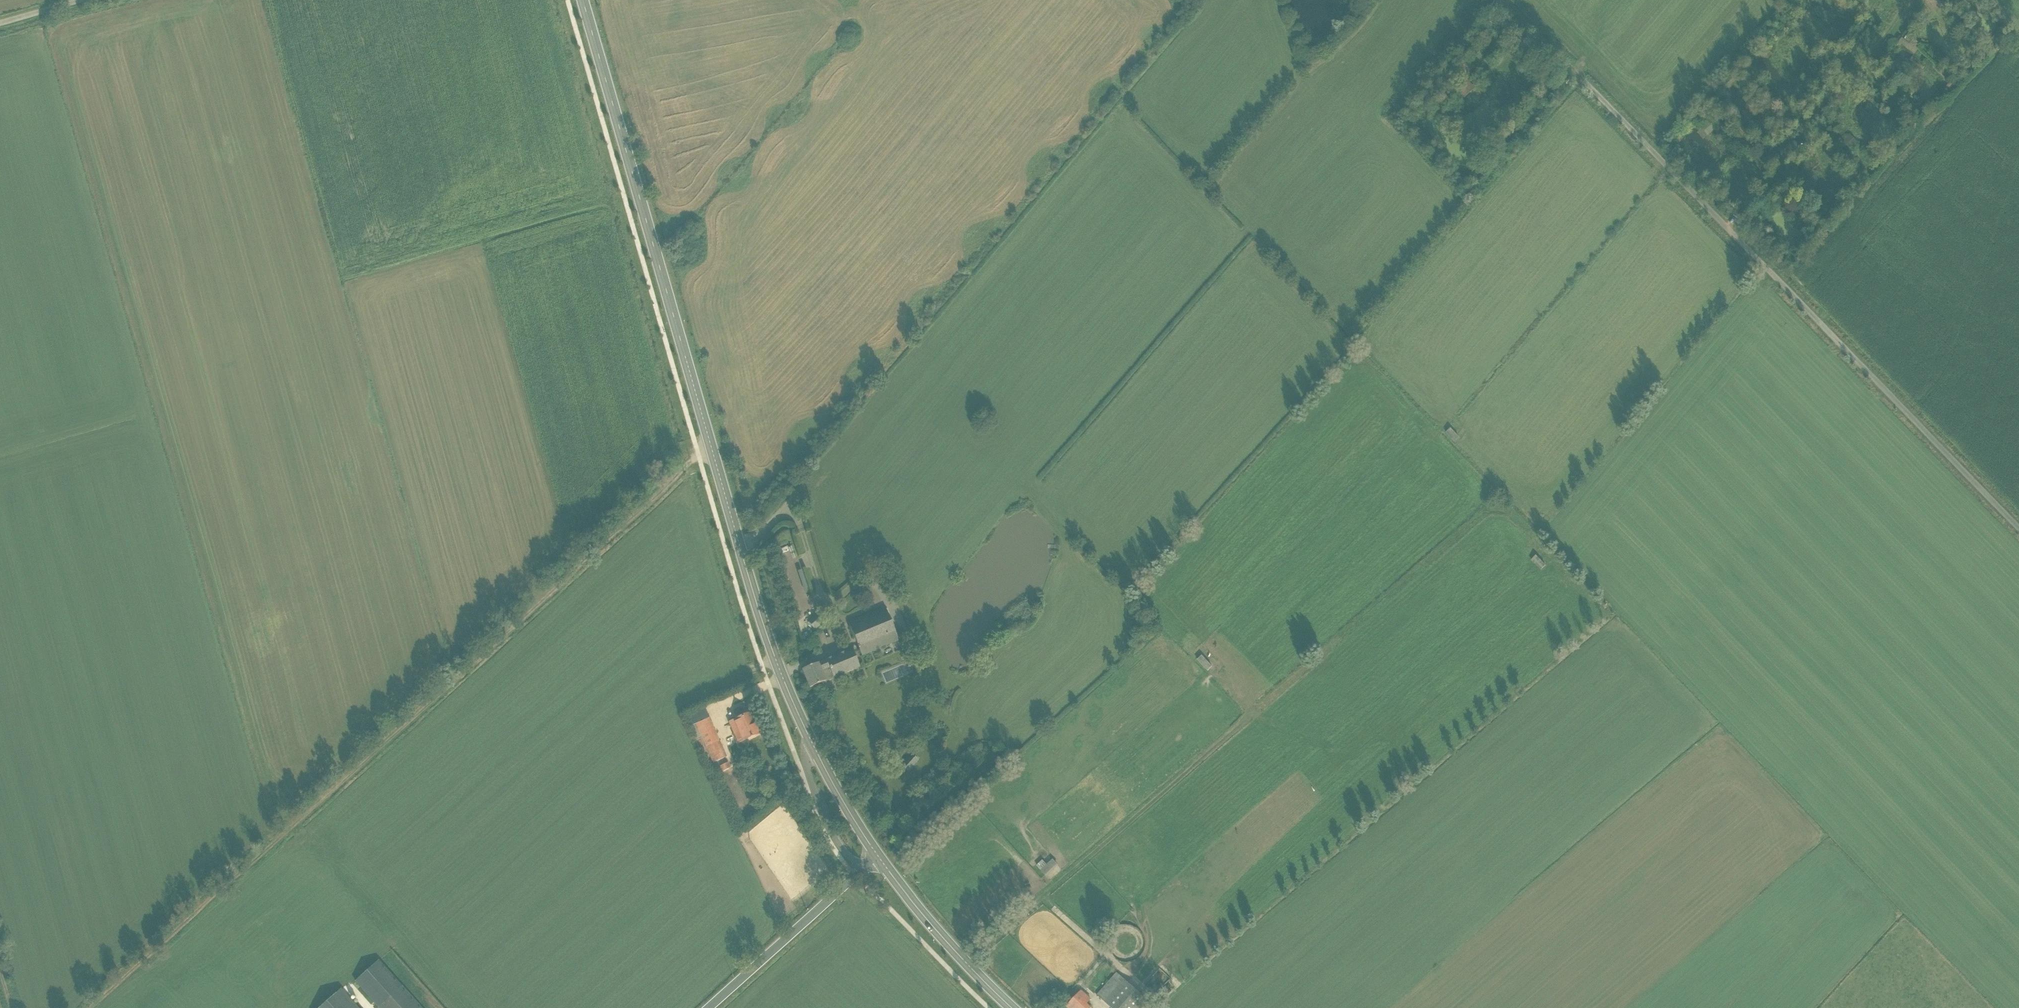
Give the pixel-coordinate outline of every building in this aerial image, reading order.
[(1461,425),(1456,434),(1468,439),(1472,431),(1461,425)] [(1543,559),(1553,568),(1558,562),(1548,553),(1543,559)] [(864,655),(899,641),(886,610),(851,624),(864,655)] [(827,628),(838,617),(834,613),(823,623),(827,628)] [(1213,653),(1206,660),(1217,671),(1224,664),(1213,653)] [(810,686),(833,677),(825,658),(802,668),(810,686)] [(915,665),(904,666),(906,676),(916,674),(915,665)] [(735,742),(761,733),(752,710),(727,719),(735,742)] [(737,756),(723,715),(709,720),(722,761),(737,756)] [(928,755),(918,761),(921,766),(931,760),(928,755)] [(1062,859),(1058,864),(1053,859),(1046,866),(1060,880),(1072,868),(1062,859)] [(354,982),(378,1007),(421,1007),(379,960),(354,982)] [(1109,994),(1127,1007),(1132,1007),(1148,987),(1127,971),(1109,994)] [(1079,1007),(1117,1007),(1118,1006),(1092,987),(1077,1007),(1079,1007)] [(341,989),(320,1007),(358,1007),(341,989)]
